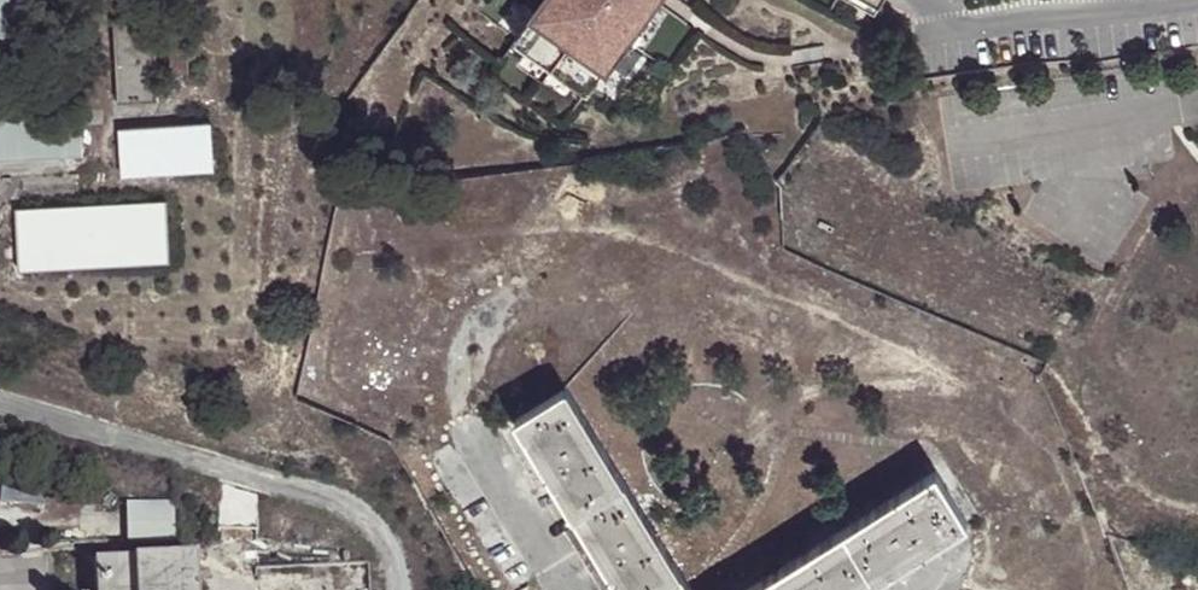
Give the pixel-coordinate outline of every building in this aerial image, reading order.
[(18,36),(17,0),(0,0),(0,37),(18,36)] [(518,42),(587,90),(652,0),(546,0),(518,42)] [(147,15),(114,17),(119,100),(157,99),(153,15),(147,15)] [(165,37),(166,73),(184,71),(184,36),(165,37)] [(81,152),(78,107),(0,110),(0,156),(81,152)] [(124,174),(211,170),(210,124),(121,128),(124,174)] [(166,199),(14,208),(18,269),(169,261),(166,199)] [(564,386),(514,416),(620,589),(691,589),(564,386)] [(1,471),(0,487),(0,503),(43,506),(46,474),(1,471)] [(933,471),(741,589),(858,589),(967,523),(933,471)] [(141,539),(174,539),(173,507),(141,507),(141,539)] [(107,560),(108,589),(196,589),(194,556),(107,560)] [(107,560),(95,561),(96,589),(108,589),(107,560)]
